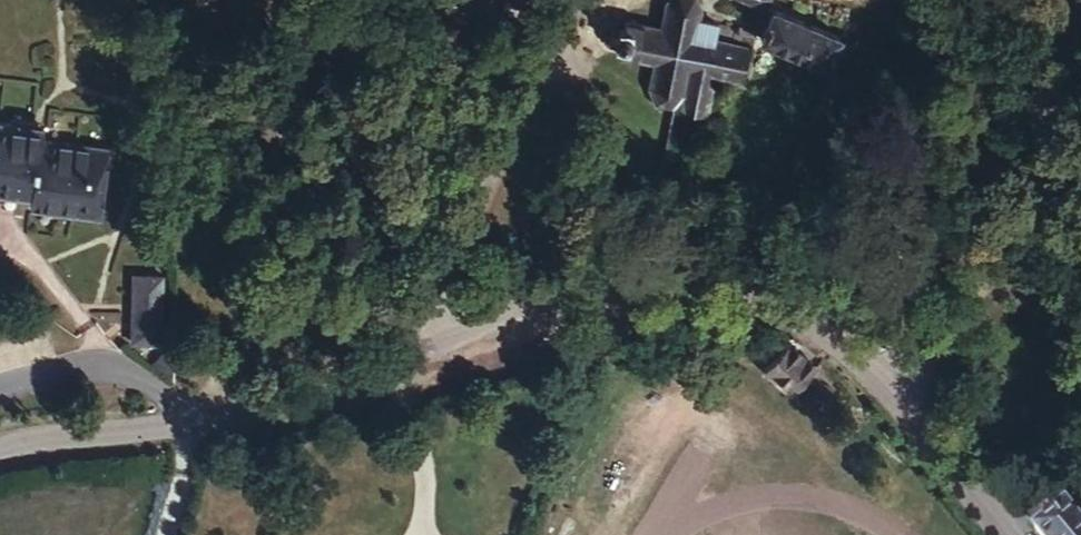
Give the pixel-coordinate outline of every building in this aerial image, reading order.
[(709,71),(741,78),(753,48),(742,46),(715,41),(719,26),(696,22),(699,12),(695,0),(673,0),(667,6),(663,31),(625,24),(623,32),(610,29),(606,30),(604,33),(602,36),(602,38),(603,42),(605,45),(608,47),(619,49),(618,56),(655,64),(649,87),(654,104),(671,108),(680,98),(682,110),(723,119),(732,100),(708,94),(709,71)] [(843,73),(855,46),(845,42),(846,40),(774,10),(762,40),(829,68),(829,67),(837,70),(843,73)] [(744,36),(742,46),(753,48),(757,37),(744,36)] [(837,70),(829,89),(835,92),(843,73),(837,70)] [(43,201),(41,212),(118,221),(126,147),(48,138),(49,124),(0,118),(0,196),(43,201)] [(770,250),(762,247),(756,259),(764,263),(770,250)] [(158,278),(133,279),(135,344),(159,344),(158,278)] [(796,391),(817,368),(790,344),(764,373),(791,396),(796,391)] [(801,395),(796,391),(791,396),(796,401),(801,395)] [(1036,529),(1040,534),(1080,534),(1080,523),(1066,504),(1056,513),(1047,502),(1030,516),(1038,526),(1036,529)]
